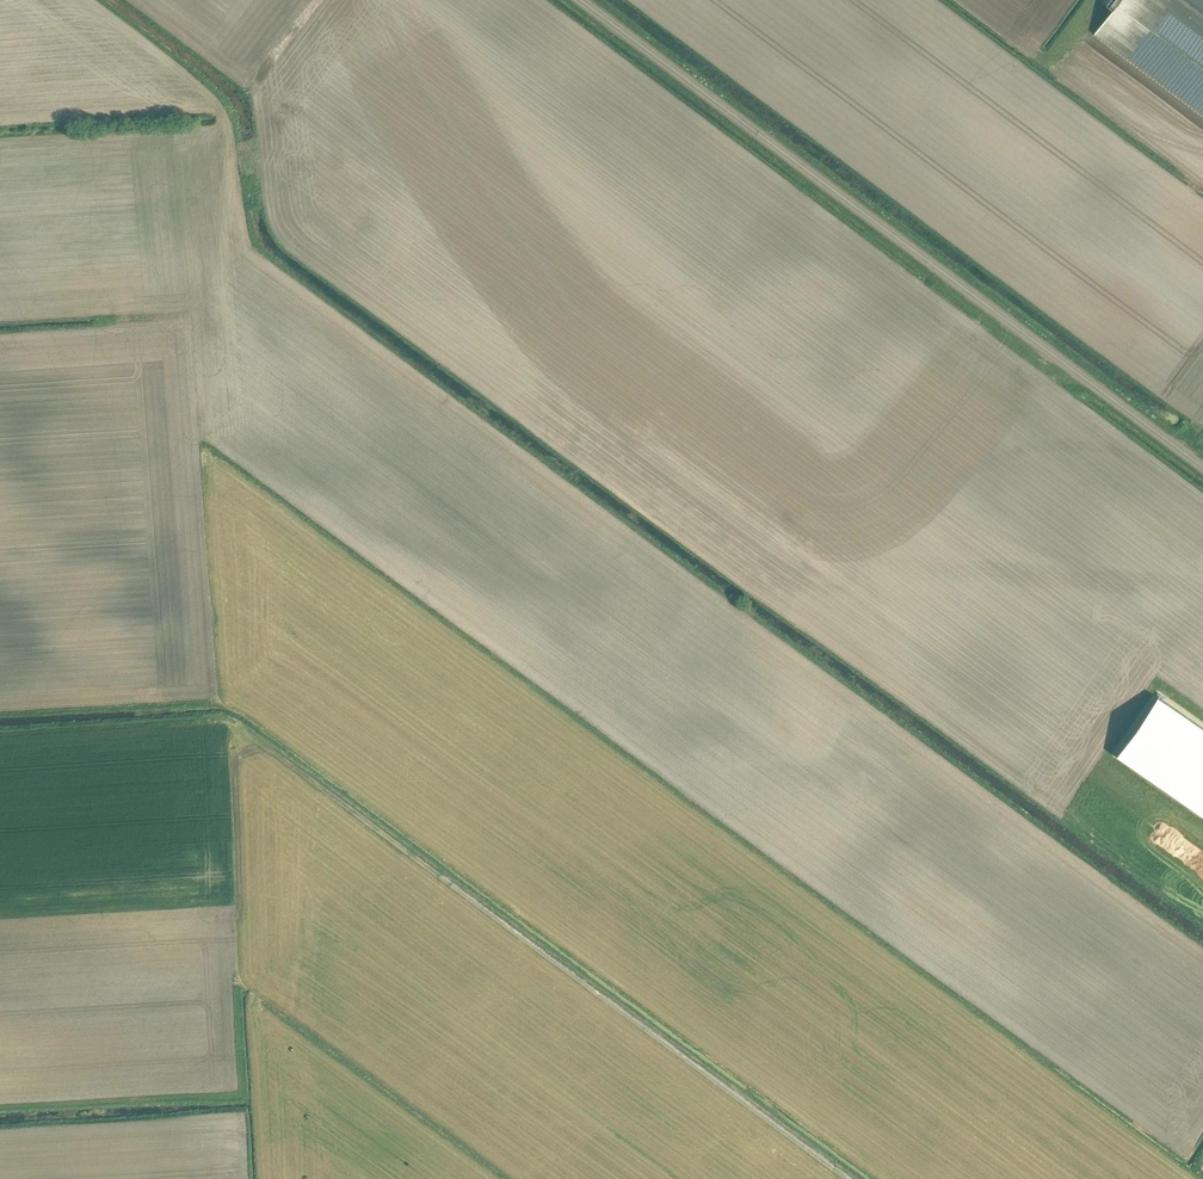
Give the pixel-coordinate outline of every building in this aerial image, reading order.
[(1202,114),(1202,10),(1190,0),(1119,0),(1095,33),(1202,114)] [(1202,10),(1202,0),(1190,0),(1202,10)] [(1115,758),(1202,818),(1202,731),(1156,699),(1115,758)]
